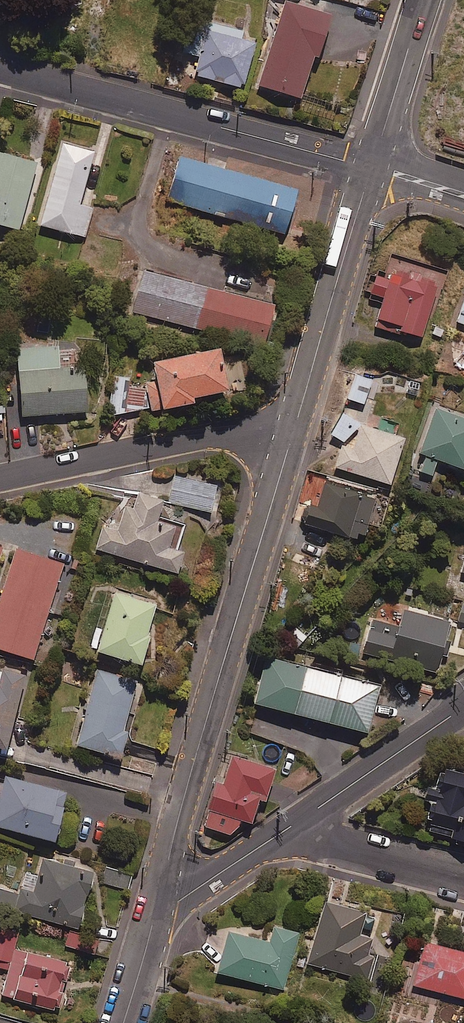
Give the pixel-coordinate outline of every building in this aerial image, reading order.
[(260,86),(303,98),(315,55),(318,56),(330,15),(310,9),(313,0),(284,0),(260,86)] [(242,30),(206,21),(192,74),(243,87),(255,42),(240,38),(242,30)] [(94,152),(62,143),(40,224),(85,237),(93,208),(79,204),(94,152)] [(0,152),(0,224),(17,230),(37,163),(0,152)] [(297,187),(179,159),(169,202),(286,231),(297,187)] [(442,271),(396,257),(389,278),(376,275),(371,293),(385,297),(377,325),(422,338),(442,271)] [(274,304),(142,270),(132,310),(264,343),(274,304)] [(58,346),(17,349),(22,416),(87,411),(84,366),(59,368),(58,346)] [(130,385),(127,412),(151,408),(152,410),(195,403),(194,397),(228,391),(221,348),(151,360),(155,381),(130,385)] [(372,380),(356,374),(348,399),(364,404),(372,380)] [(127,412),(130,385),(130,378),(112,378),(109,415),(127,412)] [(436,407),(419,455),(426,457),(421,471),(433,476),(439,460),(463,469),(463,417),(436,407)] [(405,439),(361,425),(354,449),(342,446),(335,467),(390,484),(405,439)] [(217,483),(176,475),(170,503),(211,511),(217,483)] [(376,497),(320,481),(308,525),(363,541),(376,497)] [(163,501),(138,493),(134,506),(125,504),(118,527),(103,523),(96,549),(177,573),(184,552),(171,548),(178,526),(157,520),(163,501)] [(15,548),(0,596),(0,649),(33,660),(63,563),(15,548)] [(157,604),(114,593),(98,652),(141,664),(157,604)] [(450,623),(405,610),(397,637),(368,629),(363,648),(437,669),(450,623)] [(380,685),(267,656),(255,704),(368,733),(380,685)] [(0,672),(0,747),(6,749),(25,673),(2,667),(0,672)] [(136,685),(96,673),(75,745),(121,758),(128,732),(123,730),(136,685)] [(275,769),(230,755),(222,782),(218,781),(204,826),(234,836),(239,819),(251,823),(259,800),(265,802),(275,769)] [(446,769),(428,833),(463,844),(463,774),(446,769)] [(6,777),(4,785),(0,784),(0,827),(54,842),(67,793),(6,777)] [(93,873),(44,860),(40,876),(28,873),(17,911),(78,928),(93,873)] [(0,890),(0,907),(15,910),(18,894),(0,890)] [(380,917),(325,902),(307,963),(367,980),(374,956),(369,955),(380,917)] [(299,932),(274,926),(269,943),(228,932),(218,972),(284,990),(299,932)] [(0,931),(0,968),(8,970),(1,996),(56,1011),(69,964),(14,948),(17,935),(0,931)] [(424,942),(413,986),(463,998),(463,952),(424,942)]
